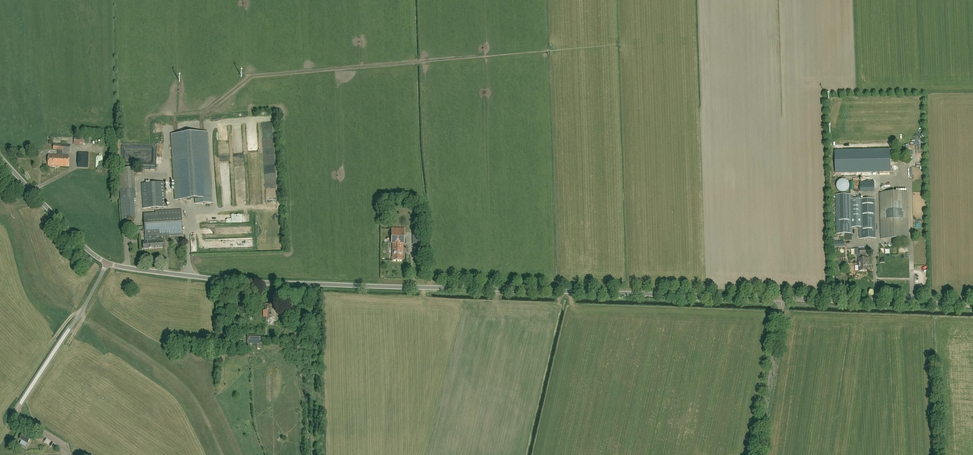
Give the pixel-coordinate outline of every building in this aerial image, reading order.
[(196,204),(211,203),(207,133),(172,135),(176,200),(196,199),(196,204)] [(87,137),(75,136),(74,144),(86,145),(87,137)] [(70,152),(70,145),(54,145),(53,150),(58,150),(58,156),(49,156),(48,166),(69,167),(69,156),(62,156),(62,152),(70,152)] [(129,151),(129,156),(140,155),(141,160),(150,159),(150,155),(145,155),(145,149),(141,149),(141,150),(129,151)] [(836,173),(891,172),(890,162),(894,162),(894,154),(890,154),(890,149),(835,151),(836,173)] [(89,153),(78,153),(78,167),(89,167),(89,153)] [(134,168),(119,169),(123,220),(136,220),(134,200),(136,200),(134,168)] [(849,188),(849,186),(849,184),(848,182),(846,180),(844,180),(843,180),(841,180),(839,181),(837,183),(837,185),(837,187),(837,190),(839,191),(841,192),(843,193),(845,192),(847,191),(848,190),(849,188)] [(861,193),(875,192),(875,181),(860,182),(861,193)] [(143,209),(167,207),(165,182),(142,183),(143,209)] [(907,192),(880,193),(881,238),(909,238),(907,192)] [(861,199),(851,200),(851,195),(836,195),(837,234),(845,234),(846,240),(852,240),(852,227),(861,227),(861,199)] [(875,199),(861,199),(861,227),(862,239),(876,239),(875,199)] [(151,237),(158,237),(183,235),(181,210),(156,212),(156,213),(144,214),(146,242),(144,242),(144,243),(143,243),(144,249),(152,249),(151,237)] [(403,243),(404,243),(404,229),(391,229),(391,243),(393,243),(393,261),(403,261),(403,243)] [(414,229),(414,232),(413,232),(412,245),(421,245),(421,232),(420,232),(420,229),(414,229)] [(158,239),(158,237),(151,237),(152,249),(163,248),(162,239),(158,239)] [(870,255),(870,249),(855,249),(855,255),(858,255),(858,259),(861,259),(861,258),(866,258),(866,255),(870,255)] [(858,259),(859,272),(869,271),(868,259),(866,259),(866,258),(861,258),(861,259),(858,259)] [(240,311),(247,304),(244,301),(243,303),(241,300),(239,302),(241,305),(237,308),(240,311)] [(266,322),(276,322),(276,304),(266,304),(266,322)] [(263,344),(263,336),(247,335),(247,344),(263,344)] [(22,441),(20,444),(26,447),(28,444),(31,439),(22,435),(20,440),(22,441)]
